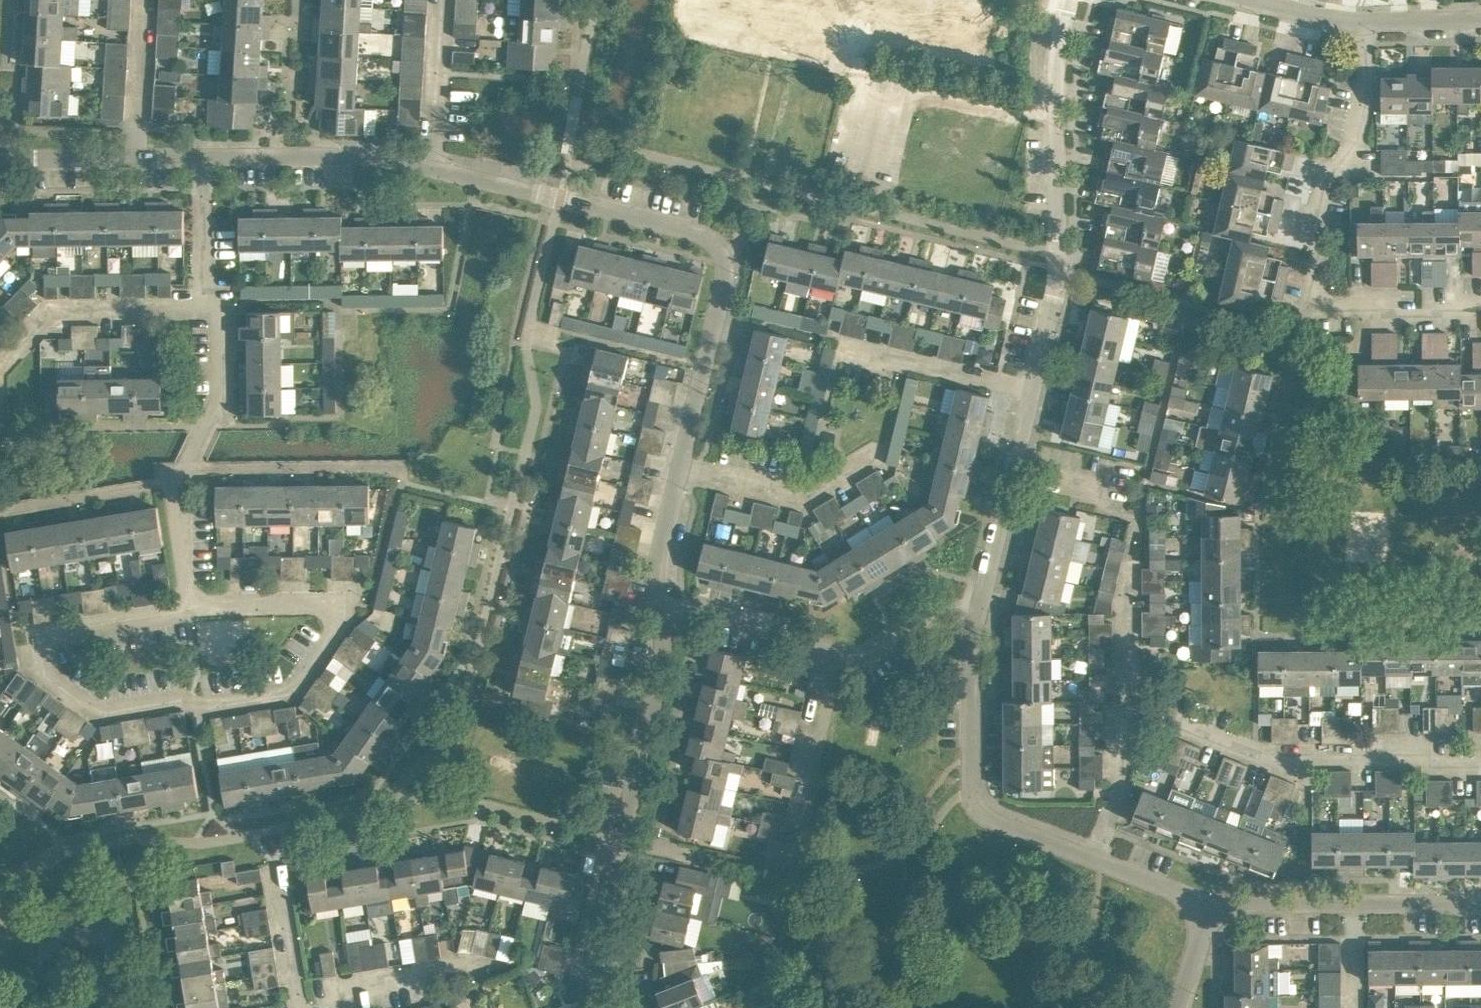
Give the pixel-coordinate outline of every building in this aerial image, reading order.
[(27,11),(64,14),(80,14),(81,0),(28,0),(27,11)] [(131,0),(109,0),(108,16),(130,17),(131,0)] [(264,0),(260,0),(226,0),(224,23),(271,26),(271,14),(263,13),(264,0)] [(478,12),(479,0),(475,0),(457,0),(456,11),(478,12)] [(561,0),(523,0),(522,15),(568,18),(568,6),(560,5),(561,0)] [(315,17),(314,28),(360,31),(372,32),(372,21),(361,21),(362,6),(324,4),(323,17),(315,17)] [(1112,15),(1106,40),(1111,41),(1130,45),(1133,29),(1150,33),(1147,49),(1164,53),(1167,41),(1172,21),(1166,20),(1167,16),(1153,13),(1152,17),(1118,9),(1117,16),(1112,15)] [(63,25),(64,14),(27,11),(26,25),(18,24),(18,36),(63,39),(63,38),(78,39),(79,26),(63,25)] [(478,24),(478,12),(456,11),(455,23),(478,24)] [(426,35),(427,13),(406,12),(405,28),(396,28),(396,33),(426,35)] [(567,30),(568,18),(522,15),(521,40),(554,42),(553,43),(558,43),(559,29),(567,30)] [(130,29),(130,17),(108,16),(108,28),(130,29)] [(270,38),(271,26),(224,23),(223,49),(261,51),(262,38),(270,38)] [(359,57),(360,31),(314,28),(314,41),(322,41),(321,54),(359,57)] [(158,32),(158,44),(180,45),(180,40),(181,33),(158,32)] [(425,46),(426,35),(396,33),(404,33),(403,45),(425,46)] [(61,63),(61,62),(63,39),(18,36),(17,48),(25,49),(24,63),(29,63),(29,62),(61,63)] [(1228,100),(1242,42),(1225,38),(1220,60),(1204,57),(1196,92),(1228,100)] [(521,40),(511,39),(509,66),(551,68),(553,43),(554,42),(521,40)] [(1104,46),(1099,71),(1116,75),(1123,76),(1126,60),(1143,64),(1139,79),(1157,84),(1170,87),(1171,86),(1166,84),(1166,82),(1158,80),(1164,53),(1147,49),(1130,45),(1111,41),(1109,48),(1104,46)] [(1259,107),(1267,72),(1252,68),(1258,45),(1242,42),(1228,100),(1259,107)] [(158,44),(157,56),(179,57),(180,45),(158,44)] [(260,64),(261,51),(223,49),(222,74),(268,77),(268,64),(260,64)] [(454,49),(453,62),(475,63),(476,51),(454,49)] [(1290,114),(1304,56),(1288,52),(1282,75),(1267,72),(1259,107),(1290,114)] [(357,82),(359,57),(321,54),(320,67),(312,67),(311,79),(357,82)] [(128,68),(128,56),(106,55),(105,66),(128,68)] [(1290,114),(1303,117),(1322,122),(1330,86),(1315,82),(1320,60),(1304,56),(1290,114)] [(161,69),(181,70),(181,62),(162,61),(161,69)] [(72,63),(61,62),(61,63),(29,62),(29,63),(28,88),(70,90),(72,63)] [(105,78),(127,79),(128,68),(105,66),(105,78)] [(1433,102),(1458,101),(1458,67),(1432,67),(1432,77),(1433,77),(1433,102)] [(1480,101),(1480,67),(1458,67),(1458,101),(1458,112),(1469,112),(1469,101),(1480,101)] [(180,81),(181,70),(161,69),(160,79),(180,81)] [(424,85),(424,74),(401,73),(401,84),(424,85)] [(267,88),(268,77),(222,74),(220,98),(220,99),(253,100),(253,102),(258,102),(259,88),(267,88)] [(1110,80),(1104,105),(1109,106),(1127,110),(1131,94),(1148,98),(1144,114),(1163,118),(1170,87),(1157,84),(1139,79),(1123,76),(1116,75),(1115,82),(1110,80)] [(1408,111),(1408,77),(1382,77),(1382,123),(1408,123),(1408,111)] [(1433,102),(1433,77),(1432,77),(1408,77),(1408,111),(1433,111),(1433,102)] [(356,106),(357,82),(311,79),(311,91),(319,91),(318,105),(323,106),(323,105),(355,107),(356,106)] [(155,95),(176,96),(177,85),(155,83),(155,95)] [(423,97),(424,85),(401,84),(401,96),(423,97)] [(68,116),(70,90),(28,88),(26,114),(68,116)] [(125,119),(126,93),(104,92),(103,105),(102,117),(125,119)] [(155,95),(153,122),(174,123),(176,96),(155,95)] [(220,99),(220,98),(211,97),(209,125),(251,127),(253,102),(253,100),(220,99)] [(365,107),(356,106),(355,107),(323,105),(323,106),(321,131),(364,134),(365,107)] [(1144,114),(1127,110),(1109,106),(1108,113),(1103,111),(1097,136),(1115,140),(1121,142),(1125,126),(1141,130),(1137,144),(1140,145),(1139,146),(1156,150),(1156,149),(1163,118),(1144,114)] [(420,136),(421,124),(399,123),(398,135),(420,136)] [(1254,129),(1252,138),(1261,140),(1262,131),(1254,129)] [(1295,152),(1276,148),(1237,138),(1229,170),(1265,179),(1269,163),(1291,169),(1295,152)] [(1156,150),(1139,146),(1140,145),(1137,144),(1121,142),(1115,140),(1113,147),(1108,146),(1102,170),(1108,171),(1126,175),(1160,183),(1167,152),(1156,149),(1156,150)] [(1211,151),(1202,148),(1199,162),(1207,164),(1211,151)] [(1408,174),(1407,159),(1407,149),(1381,149),(1382,175),(1408,174)] [(1471,152),(1458,152),(1458,164),(1471,164),(1471,152)] [(1422,171),(1434,171),(1434,159),(1421,159),(1407,159),(1408,174),(1422,174),(1422,171)] [(1434,159),(1434,171),(1446,171),(1446,159),(1434,159)] [(1476,164),(1458,164),(1458,173),(1472,172),(1472,170),(1476,170),(1476,164)] [(1262,194),(1265,179),(1229,170),(1222,201),(1281,215),(1284,199),(1262,194)] [(1160,183),(1126,175),(1108,171),(1106,178),(1101,177),(1095,201),(1108,204),(1108,203),(1120,206),(1119,205),(1123,191),(1140,195),(1136,210),(1153,214),(1160,183)] [(1359,184),(1351,184),(1351,196),(1359,195),(1359,184)] [(1459,197),(1460,211),(1458,211),(1458,223),(1459,223),(1460,243),(1461,243),(1475,243),(1475,250),(1473,250),(1473,274),(1480,274),(1480,197),(1459,197)] [(1277,231),(1281,215),(1222,201),(1214,234),(1234,239),(1234,238),(1251,242),(1251,240),(1254,226),(1277,231)] [(134,242),(133,210),(120,210),(120,202),(108,203),(108,243),(134,242)] [(134,242),(159,242),(158,202),(146,202),(146,210),(133,210),(134,242)] [(159,242),(185,242),(184,210),(170,210),(170,202),(158,202),(159,242)] [(32,243),(58,243),(57,203),(45,203),(46,211),(31,212),(31,217),(32,243)] [(83,243),(83,211),(69,211),(69,203),(57,203),(58,243),(83,243)] [(83,243),(108,243),(108,203),(96,203),(96,211),(83,211),(83,243)] [(1136,210),(1119,205),(1120,206),(1108,203),(1108,204),(1113,205),(1111,212),(1106,211),(1101,235),(1106,236),(1125,241),(1128,225),(1145,229),(1142,245),(1159,249),(1166,217),(1153,214),(1136,210)] [(292,248),(317,248),(317,208),(305,208),(305,216),(291,216),(292,248)] [(342,226),(343,226),(343,216),(329,216),(328,208),(317,208),(317,248),(342,248),(342,226)] [(1415,208),(1416,219),(1436,219),(1435,208),(1415,208)] [(241,249),(267,249),(266,209),(254,209),(254,217),(240,217),(241,249)] [(292,248),(291,216),(278,217),(278,209),(266,209),(267,249),(292,248)] [(31,217),(6,217),(2,213),(0,216),(0,227),(17,244),(32,243),(31,217)] [(393,257),(393,225),(380,225),(379,217),(367,218),(368,258),(393,257)] [(393,257),(419,257),(418,217),(406,217),(406,225),(393,225),(393,257)] [(419,257),(444,257),(444,225),(430,225),(430,217),(418,217),(419,257)] [(342,258),(368,258),(367,218),(356,218),(356,226),(343,226),(342,226),(342,248),(342,258)] [(1383,222),(1378,222),(1358,222),(1351,222),(1351,254),(1358,254),(1374,254),(1374,261),(1372,261),(1372,285),(1384,285),(1383,222)] [(1408,254),(1408,222),(1383,222),(1384,285),(1397,285),(1397,261),(1395,261),(1395,254),(1408,254)] [(1434,285),(1434,223),(1408,222),(1408,254),(1424,254),(1424,260),(1422,260),(1422,285),(1434,285)] [(1459,223),(1458,223),(1434,223),(1434,285),(1448,284),(1448,260),(1445,260),(1445,253),(1461,253),(1461,243),(1460,243),(1459,223)] [(17,244),(0,227),(0,247),(7,254),(17,244)] [(1213,232),(1204,230),(1201,244),(1209,246),(1213,232)] [(787,278),(795,247),(782,244),(784,236),(772,233),(762,272),(787,278)] [(1099,242),(1093,266),(1152,280),(1159,249),(1142,245),(1125,241),(1106,236),(1104,243),(1099,242)] [(1271,245),(1251,240),(1251,242),(1234,238),(1234,239),(1227,268),(1286,282),(1290,266),(1267,260),(1271,245)] [(812,284),(821,245),(810,242),(808,250),(795,247),(787,278),(812,284)] [(597,287),(605,250),(580,244),(576,260),(561,256),(554,285),(570,289),(572,281),(597,287)] [(839,280),(844,259),(831,256),(833,248),(821,245),(812,284),(838,290),(840,281),(839,280)] [(864,286),(873,247),(862,245),(860,252),(846,249),(844,259),(839,280),(840,281),(864,286)] [(888,292),(896,261),(883,258),(885,250),(873,247),(864,286),(888,292)] [(621,293),(630,256),(605,250),(597,287),(621,293)] [(646,299),(654,262),(630,256),(621,293),(646,299)] [(913,299),(922,259),(911,256),(909,264),(896,261),(888,292),(913,299)] [(937,305),(945,273),(932,270),(934,262),(922,259),(913,299),(937,305)] [(670,304),(679,268),(654,262),(646,299),(670,304)] [(670,304),(695,311),(704,274),(679,268),(670,304)] [(962,311),(971,271),(960,268),(958,276),(945,273),(937,305),(962,311)] [(1282,298),(1286,282),(1227,268),(1220,300),(1256,308),(1259,293),(1282,298)] [(985,316),(984,324),(1000,328),(1007,299),(992,296),(995,285),(981,282),(983,274),(971,271),(962,311),(985,316)] [(147,284),(159,283),(159,272),(134,273),(134,296),(147,296),(147,284)] [(172,296),(172,283),(172,272),(159,272),(159,283),(159,296),(172,296)] [(59,297),(59,285),(59,273),(46,274),(46,297),(59,297)] [(71,297),(84,297),(84,273),(59,273),(59,285),(71,284),(71,297)] [(96,284),(109,284),(109,273),(84,273),(84,297),(97,297),(96,284)] [(121,296),(134,296),(134,273),(109,273),(109,284),(121,284),(121,296)] [(39,285),(31,278),(31,277),(13,296),(30,312),(39,303),(30,294),(39,285)] [(343,296),(343,294),(343,284),(317,285),(318,296),(343,296)] [(242,297),(267,297),(267,285),(242,286),(242,297)] [(267,297),(292,296),(292,285),(267,285),(267,297)] [(292,296),(318,296),(317,285),(292,285),(292,296)] [(394,306),(419,305),(419,293),(394,294),(394,306)] [(419,305),(444,305),(444,293),(419,293),(419,305)] [(343,306),(368,306),(368,294),(343,294),(343,296),(343,306)] [(368,306),(394,306),(394,294),(368,294),(368,306)] [(30,312),(13,296),(0,309),(0,319),(3,322),(12,312),(21,321),(30,312)] [(567,303),(555,300),(549,323),(574,329),(576,318),(564,315),(567,303)] [(755,304),(752,314),(765,318),(768,307),(755,304)] [(852,336),(858,312),(833,306),(830,317),(843,320),(840,333),(852,336)] [(1124,338),(1124,335),(1129,316),(1093,307),(1090,320),(1080,318),(1078,327),(1124,338)] [(295,310),(249,311),(249,325),(241,325),(241,337),(282,337),(295,336),(295,310)] [(325,311),(324,311),(324,324),(335,324),(335,311),(325,311)] [(879,329),(882,318),(858,312),(852,336),(864,338),(867,326),(879,329)] [(791,313),(789,323),(802,327),(804,316),(791,313)] [(804,316),(802,327),(814,330),(817,319),(804,316)] [(901,347),(907,324),(882,318),(879,329),(892,332),(888,344),(901,347)] [(60,349),(85,348),(85,324),(73,324),(73,337),(60,337),(60,349)] [(111,348),(111,337),(98,337),(98,324),(85,324),(85,348),(111,348)] [(111,348),(136,348),(136,324),(123,324),(123,336),(111,337),(111,348)] [(161,336),(152,336),(148,336),(148,324),(136,324),(136,348),(161,348),(161,336)] [(613,327),(600,324),(598,335),(610,338),(613,327)] [(928,341),(931,330),(907,324),(901,347),(913,350),(916,338),(928,341)] [(1176,338),(1179,328),(1164,325),(1162,334),(1176,338)] [(625,330),(613,327),(610,338),(623,341),(625,330)] [(1119,359),(1124,338),(1078,327),(1076,336),(1086,339),(1083,350),(1119,359)] [(788,335),(776,333),(757,328),(754,342),(746,340),(743,352),(782,361),(788,335)] [(950,359),(956,336),(931,330),(928,341),(941,344),(938,356),(950,359)] [(1410,396),(1410,406),(1414,406),(1413,396),(1414,396),(1436,396),(1435,332),(1423,333),(1423,357),(1425,357),(1425,364),(1410,364),(1410,396)] [(1461,373),(1462,373),(1462,363),(1446,364),(1446,357),(1448,357),(1448,332),(1435,332),(1436,396),(1436,406),(1460,406),(1460,396),(1461,396),(1461,373)] [(1351,365),(1343,365),(1343,399),(1360,399),(1360,396),(1371,396),(1385,396),(1385,333),(1372,333),(1372,357),(1375,357),(1374,364),(1351,364),(1351,365)] [(1398,333),(1385,333),(1385,396),(1387,396),(1406,396),(1407,396),(1407,406),(1410,406),(1410,396),(1410,364),(1396,364),(1396,357),(1398,357),(1398,333)] [(662,339),(649,336),(647,347),(659,350),(662,339)] [(980,342),(961,337),(956,336),(950,359),(962,362),(965,349),(978,352),(980,342)] [(250,362),(282,362),(282,337),(241,337),(242,349),(250,349),(250,362)] [(687,345),(674,342),(662,339),(659,350),(684,356),(687,345)] [(1460,396),(1460,406),(1480,406),(1480,342),(1474,342),(1474,366),(1476,366),(1476,373),(1462,373),(1461,373),(1461,396),(1460,396)] [(587,359),(584,371),(623,380),(625,374),(629,355),(613,351),(590,346),(588,354),(587,359)] [(826,346),(823,358),(833,361),(834,358),(837,348),(826,346)] [(336,348),(325,348),(325,350),(325,361),(336,361),(336,353),(336,348)] [(1114,380),(1119,359),(1083,350),(1080,362),(1070,360),(1068,369),(1114,380)] [(776,386),(782,361),(743,352),(740,363),(748,365),(745,378),(776,386)] [(1196,355),(1182,352),(1181,352),(1179,361),(1176,373),(1191,376),(1196,355)] [(1154,368),(1168,371),(1171,362),(1156,358),(1154,368)] [(336,361),(325,361),(325,374),(336,374),(336,361)] [(242,387),(282,387),(282,362),(250,362),(250,375),(242,376),(242,387)] [(655,375),(666,378),(669,365),(658,363),(655,375)] [(111,365),(86,365),(86,378),(86,419),(98,419),(98,411),(111,410),(111,378),(111,365)] [(1232,387),(1277,398),(1279,389),(1270,386),(1273,374),(1237,365),(1232,387)] [(1166,380),(1168,371),(1154,368),(1151,377),(1166,380)] [(1108,401),(1114,380),(1068,369),(1066,378),(1075,381),(1073,393),(1108,401)] [(617,405),(623,380),(584,371),(581,382),(589,384),(586,397),(617,405)] [(916,391),(919,379),(908,376),(905,389),(916,391)] [(74,419),(86,419),(86,378),(60,379),(60,411),(74,411),(74,419)] [(125,418),(137,418),(136,378),(111,378),(111,410),(125,410),(125,418)] [(137,418),(149,418),(149,410),(163,410),(162,378),(136,378),(137,418)] [(770,410),(776,386),(745,378),(742,391),(734,389),(731,401),(770,410)] [(817,382),(814,395),(825,397),(828,385),(817,382)] [(1171,394),(1186,398),(1188,389),(1173,385),(1171,394)] [(283,413),(282,393),(282,387),(242,387),(242,399),(250,399),(250,413),(283,413)] [(646,412),(657,415),(660,402),(671,405),(674,393),(652,387),(646,412)] [(1275,407),(1277,398),(1232,387),(1226,408),(1262,417),(1265,405),(1275,407)] [(990,395),(970,391),(958,388),(952,413),(991,423),(994,411),(986,409),(990,395)] [(1103,422),(1108,401),(1073,393),(1070,404),(1060,402),(1058,411),(1103,422)] [(1184,407),(1186,398),(1171,394),(1169,403),(1184,407)] [(814,395),(811,407),(822,410),(825,397),(814,395)] [(611,429),(617,405),(586,397),(583,410),(575,408),(572,420),(611,429)] [(336,398),(325,399),(325,412),(336,412),(336,411),(336,398)] [(1143,410),(1158,413),(1160,404),(1146,400),(1143,410)] [(764,436),(770,410),(731,401),(728,412),(736,414),(733,428),(764,436)] [(1260,428),(1262,417),(1226,408),(1221,429),(1267,440),(1269,431),(1260,428)] [(1143,410),(1141,420),(1156,423),(1158,413),(1143,410)] [(1098,444),(1103,422),(1058,411),(1055,420),(1065,423),(1062,435),(1098,444)] [(654,427),(657,415),(646,412),(641,436),(662,441),(665,429),(654,427)] [(907,428),(911,415),(899,412),(896,425),(907,428)] [(988,434),(991,423),(952,413),(946,437),(977,445),(981,432),(988,434)] [(605,454),(611,429),(572,420),(569,432),(577,433),(574,446),(605,454)] [(904,440),(907,428),(896,425),(893,437),(904,440)] [(1267,440),(1221,429),(1203,425),(1198,446),(1216,450),(1252,459),(1255,447),(1265,449),(1267,440)] [(1178,431),(1166,428),(1163,427),(1161,436),(1176,440),(1178,431)] [(805,431),(802,443),(813,446),(816,434),(805,431)] [(1141,431),(1137,448),(1149,451),(1150,447),(1153,435),(1141,431)] [(659,454),(662,441),(641,436),(635,461),(645,464),(648,451),(659,454)] [(1173,449),(1176,440),(1161,436),(1159,446),(1173,449)] [(974,458),(977,445),(946,437),(940,462),(979,472),(982,460),(974,458)] [(810,457),(813,446),(802,443),(799,455),(810,457)] [(1470,444),(1460,444),(1461,457),(1471,457),(1470,444)] [(599,479),(605,454),(574,446),(571,460),(563,458),(560,469),(599,479)] [(898,465),(901,453),(890,450),(887,463),(898,465)] [(1249,470),(1252,459),(1216,450),(1211,471),(1257,482),(1259,473),(1249,470)] [(1158,459),(1156,466),(1176,471),(1178,464),(1170,462),(1158,459)] [(651,491),(653,479),(642,477),(645,464),(635,461),(629,485),(651,491)] [(977,483),(979,472),(940,462),(934,487),(960,494),(965,495),(969,481),(977,483)] [(593,503),(599,479),(560,469),(557,481),(565,483),(562,496),(593,503)] [(1167,473),(1153,469),(1150,479),(1165,483),(1167,473)] [(895,474),(884,480),(877,470),(868,476),(880,496),(901,483),(895,474)] [(1255,491),(1257,482),(1211,471),(1206,493),(1242,502),(1245,489),(1255,491)] [(869,502),(880,496),(868,476),(857,482),(864,493),(852,500),(858,510),(870,503),(869,502)] [(319,522),(344,522),(344,484),(319,485),(319,522)] [(371,521),(370,505),(370,484),(344,484),(344,522),(371,521)] [(218,523),(243,523),(243,485),(217,486),(218,523)] [(243,523),(269,523),(268,485),(243,485),(243,523)] [(269,523),(294,522),(294,485),(268,485),(269,523)] [(294,522),(319,522),(319,485),(294,485),(294,522)] [(623,510),(634,513),(637,500),(648,503),(651,491),(629,485),(623,510)] [(954,518),(960,494),(934,487),(930,500),(948,529),(957,523),(954,518)] [(727,507),(730,495),(717,491),(712,514),(731,519),(737,521),(740,510),(727,507)] [(858,510),(852,500),(842,506),(835,495),(824,502),(837,523),(858,510)] [(587,528),(593,503),(562,496),(559,509),(551,507),(548,518),(587,528)] [(1227,514),(1226,505),(1188,496),(1188,514),(1203,514),(1203,536),(1251,536),(1251,527),(1241,527),(1241,514),(1227,514)] [(935,536),(948,529),(930,500),(918,508),(935,536)] [(767,504),(767,503),(755,501),(752,513),(740,510),(737,521),(748,524),(748,525),(761,528),(767,504)] [(815,536),(837,523),(824,502),(814,508),(821,519),(810,526),(815,536)] [(1166,517),(1166,504),(1149,503),(1149,517),(1166,517)] [(776,519),(779,506),(767,504),(761,528),(786,533),(789,522),(788,522),(776,519)] [(138,547),(164,543),(158,506),(132,510),(138,547)] [(1081,516),(1068,513),(1045,507),(1042,520),(1032,518),(1030,527),(1076,538),(1081,516)] [(399,508),(396,521),(407,524),(410,511),(399,508)] [(938,541),(935,536),(918,508),(896,522),(916,554),(938,541)] [(798,536),(804,512),(791,509),(788,522),(789,522),(786,533),(798,536)] [(113,551),(138,547),(132,510),(107,515),(113,551)] [(631,525),(634,513),(623,510),(617,535),(639,540),(642,528),(631,525)] [(89,556),(113,551),(107,515),(82,519),(89,556)] [(582,552),(587,528),(548,518),(545,530),(553,532),(550,545),(582,552)] [(64,560),(89,556),(82,519),(57,523),(64,560)] [(439,544),(478,554),(481,542),(473,540),(477,526),(445,519),(439,544)] [(894,568),(916,554),(896,522),(874,535),(894,568)] [(39,564),(64,560),(57,523),(33,527),(39,564)] [(13,568),(39,564),(33,527),(7,531),(13,568)] [(1070,559),(1076,538),(1030,527),(1028,536),(1037,539),(1034,550),(1070,559)] [(1150,527),(1151,537),(1166,537),(1166,527),(1150,527)] [(398,560),(404,536),(393,533),(387,558),(398,560)] [(1103,535),(1094,533),(1091,542),(1101,544),(1103,535)] [(636,552),(639,540),(617,535),(611,559),(622,562),(625,549),(636,552)] [(872,581),(894,568),(874,535),(852,548),(872,581)] [(1103,535),(1101,544),(1110,546),(1125,550),(1127,541),(1113,537),(1112,538),(1103,535)] [(1204,558),(1241,558),(1241,546),(1251,546),(1251,536),(1203,536),(1204,558)] [(730,548),(724,547),(705,542),(697,573),(711,577),(709,585),(721,587),(730,548)] [(476,565),(478,554),(439,544),(433,569),(465,576),(468,563),(476,565)] [(576,577),(582,552),(550,545),(547,558),(539,556),(536,567),(576,577)] [(1123,559),(1125,550),(1110,546),(1108,556),(1123,559)] [(747,586),(755,554),(730,548),(721,587),(732,590),(734,582),(747,586)] [(850,594),(872,581),(852,548),(830,562),(848,590),(850,594)] [(1151,548),(1151,558),(1166,558),(1166,548),(1151,548)] [(1065,580),(1070,559),(1034,550),(1032,562),(1022,560),(1020,569),(1065,580)] [(269,567),(269,554),(256,554),(256,556),(244,556),(244,580),(257,580),(257,567),(269,567)] [(282,566),(282,554),(269,554),(269,567),(282,566)] [(345,579),(358,579),(358,566),(370,565),(370,554),(345,555),(345,579)] [(770,599),(779,560),(755,554),(747,586),(760,589),(758,597),(770,599)] [(307,566),(320,566),(320,555),(306,555),(306,556),(294,556),(294,579),(307,579),(307,566)] [(332,579),(345,579),(345,555),(320,555),(320,566),(332,566),(332,579)] [(219,556),(219,567),(231,567),(232,580),(244,580),(244,556),(219,556)] [(387,558),(384,570),(395,573),(398,560),(387,558)] [(1166,579),(1166,568),(1166,558),(1151,558),(1151,567),(1143,567),(1143,579),(1166,579)] [(1204,580),(1251,579),(1251,570),(1241,570),(1241,558),(1204,558),(1204,580)] [(619,574),(622,562),(611,559),(605,584),(628,589),(631,577),(619,574)] [(797,598),(798,593),(805,566),(779,560),(770,599),(781,602),(783,594),(797,598)] [(835,597),(848,590),(830,562),(818,569),(835,597)] [(153,565),(155,578),(169,576),(166,563),(153,565)] [(835,597),(818,569),(805,566),(798,593),(823,598),(826,603),(835,597)] [(536,567),(530,592),(538,594),(570,601),(576,577),(536,567)] [(462,589),(465,576),(433,569),(427,593),(467,603),(469,591),(462,589)] [(1020,569),(1017,578),(1027,581),(1024,593),(1038,597),(1035,613),(1052,613),(1064,613),(1066,604),(1060,602),(1065,580),(1020,569)] [(155,578),(143,580),(145,591),(158,589),(171,587),(169,576),(155,578)] [(1115,592),(1117,583),(1102,579),(1100,588),(1115,592)] [(1166,601),(1166,579),(1143,579),(1143,592),(1151,592),(1151,601),(1166,601)] [(1204,601),(1241,601),(1241,589),(1251,589),(1251,579),(1204,580),(1204,601)] [(119,584),(121,595),(133,593),(131,582),(119,584)] [(108,597),(121,595),(119,584),(94,588),(98,612),(110,610),(108,597)] [(625,601),(628,589),(605,584),(602,596),(616,599),(613,612),(624,614),(627,602),(625,601)] [(85,614),(98,612),(94,588),(69,592),(71,603),(83,601),(85,614)] [(1113,601),(1115,592),(1100,588),(1098,598),(1113,601)] [(158,589),(145,591),(147,604),(160,602),(158,589)] [(58,605),(71,603),(69,592),(44,597),(48,620),(61,618),(58,605)] [(464,614),(467,603),(427,593),(421,618),(447,625),(453,626),(456,612),(464,614)] [(378,594),(375,607),(386,609),(389,597),(378,594)] [(564,626),(570,601),(538,594),(535,607),(527,605),(524,617),(564,626)] [(36,622),(48,620),(44,597),(19,601),(21,612),(34,610),(36,622)] [(1166,623),(1166,611),(1166,601),(1151,601),(1151,610),(1143,611),(1143,623),(1166,623)] [(1204,623),(1251,623),(1251,613),(1241,613),(1241,601),(1204,601),(1204,623)] [(621,627),(624,614),(613,612),(607,637),(630,642),(633,630),(621,627)] [(1105,622),(1105,618),(1105,612),(1089,613),(1089,622),(1089,635),(1113,634),(1113,622),(1105,622)] [(1052,613),(1035,613),(1015,613),(1015,626),(1005,626),(1005,635),(1052,635),(1052,613)] [(522,628),(519,641),(526,643),(558,651),(570,654),(576,629),(564,626),(524,617),(522,628)] [(365,618),(357,625),(359,626),(366,631),(374,637),(380,629),(366,619),(365,618)] [(441,650),(447,625),(421,618),(416,640),(441,650)] [(12,621),(1,622),(3,635),(14,633),(13,630),(13,629),(12,621)] [(1166,645),(1166,625),(1166,623),(1143,623),(1143,635),(1151,635),(1151,645),(1166,645)] [(1204,644),(1192,644),(1192,659),(1232,660),(1231,645),(1241,645),(1241,632),(1251,632),(1251,631),(1251,623),(1204,623),(1204,644)] [(349,636),(349,637),(357,643),(368,651),(377,639),(374,637),(366,631),(359,626),(357,625),(349,636)] [(14,633),(3,635),(5,646),(16,645),(14,633)] [(1105,657),(1105,647),(1113,647),(1113,634),(1089,635),(1090,657),(1105,657)] [(1015,657),(1052,657),(1052,635),(1005,635),(1005,645),(1015,645),(1015,657)] [(1480,684),(1480,635),(1477,635),(1477,639),(1462,639),(1462,672),(1462,684),(1480,684)] [(1361,672),(1362,672),(1386,672),(1386,636),(1376,636),(1376,640),(1360,640),(1360,650),(1361,650),(1361,672)] [(1411,672),(1411,640),(1396,640),(1396,636),(1386,636),(1386,672),(1411,672)] [(1411,672),(1437,672),(1437,636),(1426,636),(1427,640),(1411,640),(1411,672)] [(1462,672),(1462,639),(1447,639),(1447,636),(1437,636),(1437,672),(1462,672)] [(628,654),(630,642),(607,637),(601,661),(612,664),(615,651),(628,654)] [(446,653),(441,650),(416,640),(404,657),(430,676),(446,653)] [(552,675),(558,651),(526,643),(523,656),(515,654),(513,666),(552,675)] [(1259,683),(1285,683),(1285,646),(1275,647),(1275,650),(1259,650),(1259,683)] [(1285,683),(1285,695),(1310,695),(1310,682),(1310,650),(1295,650),(1295,646),(1285,646),(1285,683)] [(1310,682),(1336,682),(1336,646),(1325,646),(1325,650),(1310,650),(1310,682)] [(1361,650),(1360,650),(1345,650),(1345,646),(1336,646),(1336,682),(1362,682),(1362,672),(1361,672),(1361,650)] [(342,647),(335,656),(344,662),(355,670),(362,660),(342,647)] [(741,682),(747,656),(713,647),(709,664),(707,664),(705,673),(741,682)] [(18,656),(7,658),(9,668),(20,667),(18,656)] [(337,673),(344,662),(335,656),(328,666),(337,673)] [(385,664),(380,673),(389,679),(419,700),(434,679),(430,676),(404,657),(394,670),(385,664)] [(1005,679),(1052,679),(1052,657),(1015,657),(1015,669),(1005,669),(1005,679)] [(1113,666),(1105,666),(1105,657),(1090,657),(1090,666),(1090,678),(1113,678),(1113,666)] [(329,683),(337,673),(328,666),(313,687),(333,701),(340,690),(329,683)] [(513,666),(510,677),(518,679),(514,693),(523,695),(520,707),(523,708),(522,711),(548,718),(549,716),(550,716),(554,700),(546,698),(552,675),(513,666)] [(809,684),(812,671),(789,666),(786,678),(809,684)] [(37,685),(27,677),(18,671),(6,688),(15,695),(13,697),(24,704),(37,685)] [(737,698),(741,682),(705,673),(703,682),(705,683),(701,699),(747,711),(749,701),(737,698)] [(1105,700),(1105,690),(1113,690),(1113,678),(1090,678),(1090,690),(1090,700),(1095,700),(1105,700)] [(405,721),(419,700),(389,679),(374,699),(405,721)] [(1042,701),(1052,701),(1052,679),(1005,679),(1005,688),(1015,688),(1015,700),(1015,701),(1042,701)] [(51,709),(58,699),(37,685),(24,704),(34,711),(41,701),(51,709)] [(326,711),(333,701),(313,687),(300,706),(311,714),(317,705),(326,711)] [(340,690),(333,701),(343,708),(350,698),(340,690)] [(65,734),(79,714),(58,699),(51,709),(61,716),(54,726),(65,734)] [(390,741),(405,721),(374,699),(359,720),(390,741)] [(745,720),(747,711),(701,699),(697,716),(695,715),(692,724),(728,733),(732,717),(745,720)] [(1042,722),(1042,701),(1015,701),(1015,700),(1005,700),(1005,713),(995,713),(995,723),(1042,722)] [(1095,710),(1095,700),(1090,700),(1080,700),(1080,710),(1080,722),(1103,722),(1103,709),(1095,710)] [(1420,703),(1411,703),(1411,712),(1420,712),(1420,703)] [(300,717),(298,717),(296,705),(285,707),(287,720),(288,719),(291,737),(303,735),(300,717)] [(799,723),(802,711),(779,705),(776,717),(799,723)] [(1374,732),(1387,732),(1386,706),(1373,706),(1374,732)] [(1399,732),(1399,713),(1399,706),(1386,706),(1387,732),(1399,732)] [(1424,731),(1437,731),(1437,706),(1424,706),(1424,731)] [(1450,731),(1450,712),(1450,706),(1437,706),(1437,731),(1450,731)] [(277,721),(287,720),(285,707),(262,710),(266,734),(278,732),(277,721)] [(254,736),(266,734),(262,710),(238,714),(240,726),(252,724),(254,736)] [(174,725),(176,736),(189,734),(185,711),(159,715),(161,727),(174,725)] [(90,738),(98,727),(79,714),(65,734),(74,741),(81,732),(90,738)] [(227,728),(240,726),(238,714),(212,719),(216,742),(229,740),(227,728)] [(149,729),(161,727),(159,715),(134,719),(138,743),(150,741),(149,729)] [(1349,742),(1348,722),(1348,716),(1336,717),(1336,742),(1349,742)] [(796,736),(799,723),(776,717),(773,730),(796,736)] [(1272,742),(1285,742),(1285,717),(1272,717),(1272,742)] [(1298,742),(1298,724),(1298,717),(1285,717),(1285,742),(1298,742)] [(1323,742),(1336,742),(1336,717),(1323,717),(1323,742)] [(126,745),(138,743),(134,719),(112,723),(114,736),(124,735),(126,745)] [(375,762),(390,741),(359,720),(344,741),(371,759),(375,762)] [(1005,744),(1042,744),(1042,722),(995,723),(995,732),(1005,732),(1005,744)] [(1095,735),(1103,735),(1103,722),(1080,722),(1080,735),(1080,744),(1095,744),(1095,735)] [(103,738),(114,736),(112,723),(101,725),(103,738)] [(722,759),(722,758),(728,733),(692,724),(690,734),(692,734),(688,751),(698,753),(722,759)] [(25,745),(5,731),(0,738),(0,773),(3,776),(25,745)] [(39,755),(48,742),(35,732),(25,745),(3,776),(24,790),(46,760),(39,755)] [(1178,737),(1165,770),(1177,774),(1181,765),(1190,742),(1178,737)] [(356,780),(371,759),(344,741),(336,753),(351,777),(356,780)] [(1193,770),(1202,746),(1190,742),(1181,765),(1193,770)] [(995,766),(1042,766),(1042,744),(1005,744),(1005,756),(995,756),(995,766)] [(1095,753),(1095,749),(1095,744),(1080,744),(1080,754),(1081,754),(1081,766),(1103,766),(1103,753),(1095,753)] [(327,781),(351,777),(336,753),(322,755),(327,781)] [(722,758),(722,759),(698,753),(694,769),(692,769),(690,778),(725,787),(729,770),(742,773),(745,763),(722,758)] [(327,787),(327,781),(322,755),(296,759),(303,799),(315,797),(313,789),(327,787)] [(786,774),(789,761),(766,755),(763,768),(773,771),(786,774)] [(1228,784),(1237,760),(1225,755),(1216,779),(1228,784)] [(296,759),(271,763),(277,795),(290,793),(291,801),(303,799),(296,759)] [(67,775),(46,760),(24,790),(45,805),(48,801),(67,775)] [(1240,788),(1242,783),(1249,765),(1237,760),(1228,784),(1240,788)] [(264,797),(277,795),(271,763),(247,767),(253,807),(265,805),(264,797)] [(193,764),(168,768),(175,808),(187,806),(185,798),(199,796),(194,764),(193,764)] [(1005,789),(1042,788),(1054,788),(1054,766),(1042,766),(995,766),(995,776),(1005,776),(1005,789)] [(1103,779),(1103,766),(1081,766),(1081,778),(1080,778),(1080,788),(1095,788),(1095,779),(1103,779)] [(241,809),(253,807),(247,767),(221,772),(226,804),(240,801),(241,809)] [(168,768),(143,773),(149,804),(162,802),(163,810),(175,808),(168,768)] [(1402,795),(1402,789),(1402,769),(1390,770),(1390,795),(1402,795)] [(1326,795),(1339,795),(1339,770),(1326,770),(1326,795)] [(1352,795),(1352,790),(1352,770),(1339,770),(1339,795),(1352,795)] [(1376,795),(1390,795),(1390,770),(1376,770),(1376,795)] [(796,777),(786,774),(773,771),(770,783),(793,789),(796,777)] [(136,806),(149,804),(143,773),(118,777),(125,816),(137,814),(136,806)] [(1275,802),(1284,778),(1272,774),(1263,797),(1275,802)] [(72,812),(79,783),(67,775),(48,801),(69,816),(72,812)] [(118,777),(93,781),(97,807),(98,813),(112,810),(113,818),(125,816),(118,777)] [(721,804),(725,787),(690,778),(687,787),(690,788),(686,804),(732,815),(734,806),(721,804)] [(1287,806),(1296,783),(1284,778),(1275,802),(1287,806)] [(1427,805),(1440,805),(1440,779),(1427,779),(1427,805)] [(1453,805),(1453,798),(1453,779),(1440,779),(1440,805),(1453,805)] [(72,812),(97,807),(93,781),(79,783),(72,812)] [(1192,809),(1196,796),(1173,787),(1168,799),(1155,833),(1164,837),(1165,833),(1180,839),(1191,808),(1192,809)] [(1168,799),(1162,797),(1144,789),(1132,820),(1147,826),(1145,829),(1155,833),(1168,799)] [(730,825),(732,815),(686,804),(682,821),(679,820),(677,830),(713,838),(717,821),(730,825)] [(1238,827),(1227,822),(1231,809),(1219,805),(1215,818),(1202,851),(1211,855),(1212,851),(1226,857),(1238,827)] [(1215,818),(1192,809),(1191,808),(1180,839),(1194,844),(1192,848),(1202,851),(1215,818)] [(783,828),(786,816),(764,810),(761,823),(783,828)] [(1238,827),(1226,857),(1241,862),(1239,866),(1249,870),(1265,827),(1268,821),(1244,812),(1238,827)] [(780,840),(783,828),(761,823),(758,835),(780,840)] [(1274,875),(1286,845),(1290,836),(1265,827),(1249,870),(1258,873),(1259,870),(1274,875)] [(1329,868),(1339,868),(1339,831),(1313,832),(1313,864),(1329,864),(1329,868)] [(1349,864),(1364,864),(1364,831),(1339,831),(1339,868),(1349,868),(1349,864)] [(1380,867),(1390,867),(1390,831),(1364,831),(1364,864),(1380,863),(1380,867)] [(1415,840),(1417,840),(1417,831),(1390,831),(1390,867),(1400,867),(1400,863),(1414,863),(1415,863),(1415,840)] [(1430,877),(1440,877),(1440,840),(1417,840),(1415,840),(1415,863),(1414,863),(1414,873),(1430,873),(1430,877)] [(1450,873),(1466,873),(1466,840),(1440,840),(1440,877),(1450,877),(1450,873)] [(1480,877),(1480,840),(1466,840),(1466,873),(1480,873),(1480,877)] [(473,885),(482,848),(465,844),(464,849),(448,852),(448,850),(436,852),(442,887),(444,887),(447,903),(460,901),(458,884),(469,883),(472,883),(471,884),(473,885)] [(498,891),(507,857),(492,853),(493,851),(482,848),(473,885),(498,891)] [(427,890),(442,887),(436,852),(429,853),(429,855),(411,858),(419,905),(430,903),(427,890)] [(524,897),(533,861),(525,859),(525,861),(507,857),(498,891),(524,897)] [(411,906),(419,905),(411,858),(396,861),(396,858),(384,860),(391,896),(409,893),(411,906)] [(234,859),(222,861),(224,876),(236,874),(234,859)] [(365,901),(391,896),(384,860),(377,861),(377,864),(359,867),(365,901)] [(550,903),(558,869),(543,866),(544,863),(533,861),(524,897),(550,903)] [(665,879),(658,908),(690,916),(699,918),(708,921),(717,886),(720,874),(687,866),(681,865),(677,882),(665,879)] [(170,882),(158,884),(161,898),(170,896),(173,908),(202,903),(202,905),(213,903),(213,902),(211,889),(201,891),(199,877),(183,880),(181,867),(181,866),(168,868),(168,869),(170,882)] [(238,883),(263,879),(261,867),(236,871),(238,883)] [(339,905),(365,901),(359,867),(344,869),(344,867),(332,869),(339,905)] [(314,910),(339,905),(332,869),(325,870),(325,872),(308,875),(314,910)] [(550,903),(558,905),(578,910),(586,874),(577,871),(576,874),(558,869),(550,903)] [(173,908),(163,910),(165,924),(175,922),(177,934),(207,929),(207,931),(216,930),(216,929),(217,928),(215,917),(214,917),(214,916),(204,917),(202,905),(202,903),(173,908)] [(244,925),(270,920),(268,907),(242,911),(244,925)] [(683,946),(690,916),(658,908),(652,936),(669,940),(667,948),(661,949),(662,961),(664,961),(695,958),(693,945),(683,946)] [(246,936),(272,932),(270,920),(244,925),(246,936)] [(478,928),(472,951),(483,953),(489,930),(478,928)] [(209,943),(207,931),(207,929),(177,934),(167,936),(169,950),(179,948),(181,960),(211,955),(211,957),(220,955),(218,942),(209,943)] [(497,957),(503,933),(489,930),(483,953),(497,957)] [(442,956),(438,936),(438,932),(424,934),(428,958),(442,956)] [(417,960),(428,958),(424,934),(413,936),(417,960)] [(370,937),(346,941),(351,971),(364,969),(365,969),(376,967),(372,943),(371,943),(370,937)] [(373,943),(372,943),(376,967),(390,965),(386,945),(386,941),(373,943)] [(1396,982),(1421,982),(1421,941),(1410,941),(1410,949),(1395,949),(1396,982)] [(1446,982),(1446,949),(1431,949),(1431,941),(1421,941),(1421,982),(1446,982)] [(1446,982),(1471,982),(1471,941),(1460,941),(1460,949),(1446,949),(1446,982)] [(1471,941),(1471,982),(1480,981),(1480,941),(1471,941)] [(564,960),(567,948),(544,942),(541,954),(564,960)] [(1229,968),(1279,968),(1279,956),(1269,956),(1269,942),(1236,942),(1236,958),(1229,958),(1229,968)] [(1342,968),(1341,956),(1341,942),(1319,942),(1319,956),(1320,964),(1319,963),(1319,968),(1342,968)] [(1396,982),(1395,949),(1381,949),(1381,942),(1369,942),(1370,982),(1396,982)] [(274,946),(250,950),(254,975),(278,971),(274,946)] [(322,960),(315,961),(317,974),(324,972),(325,976),(338,974),(334,950),(321,952),(322,960)] [(561,972),(564,960),(541,954),(538,966),(561,972)] [(213,969),(211,957),(211,955),(181,960),(171,962),(174,976),(183,974),(186,987),(224,981),(222,968),(213,969)] [(657,991),(664,1007),(691,1007),(701,1004),(705,1002),(695,977),(702,974),(723,966),(722,959),(700,961),(695,963),(695,958),(664,961),(665,974),(660,976),(665,988),(657,991)] [(531,962),(522,967),(533,985),(542,979),(531,962)] [(1279,994),(1279,976),(1279,968),(1229,968),(1229,979),(1236,979),(1236,993),(1271,993),(1271,994),(1279,994)] [(256,988),(280,984),(278,971),(254,975),(256,988)] [(1342,979),(1342,972),(1320,971),(1320,979),(1320,993),(1342,992),(1342,979)] [(229,1007),(224,981),(186,987),(188,1000),(178,1002),(179,1007),(227,1007),(229,1007)] [(464,1001),(459,991),(447,997),(452,1007),(464,1001)] [(1342,1006),(1342,992),(1320,993),(1320,1007),(1342,1007),(1342,1006)] [(1271,994),(1271,993),(1236,993),(1226,993),(1227,1007),(1271,1007),(1271,994)] [(426,1005),(427,1007),(446,1007),(442,999),(435,1001),(426,1005)]
